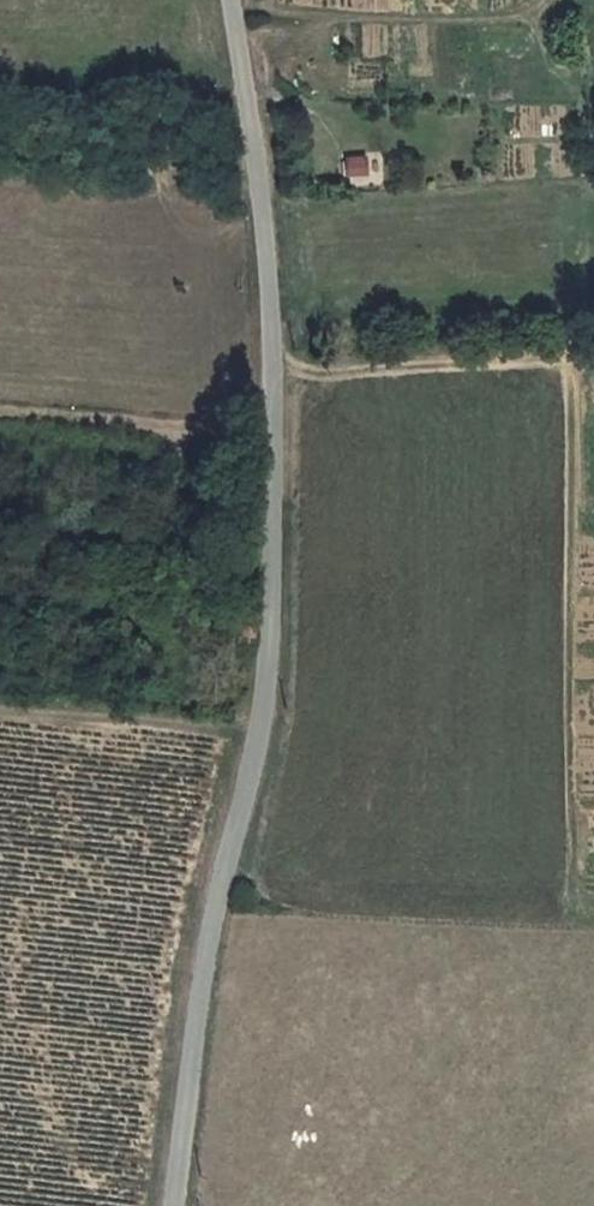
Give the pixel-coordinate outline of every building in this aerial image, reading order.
[(370,154),(344,156),(346,177),(371,175),(370,154)] [(258,643),(256,624),(240,625),(241,644),(258,643)]
